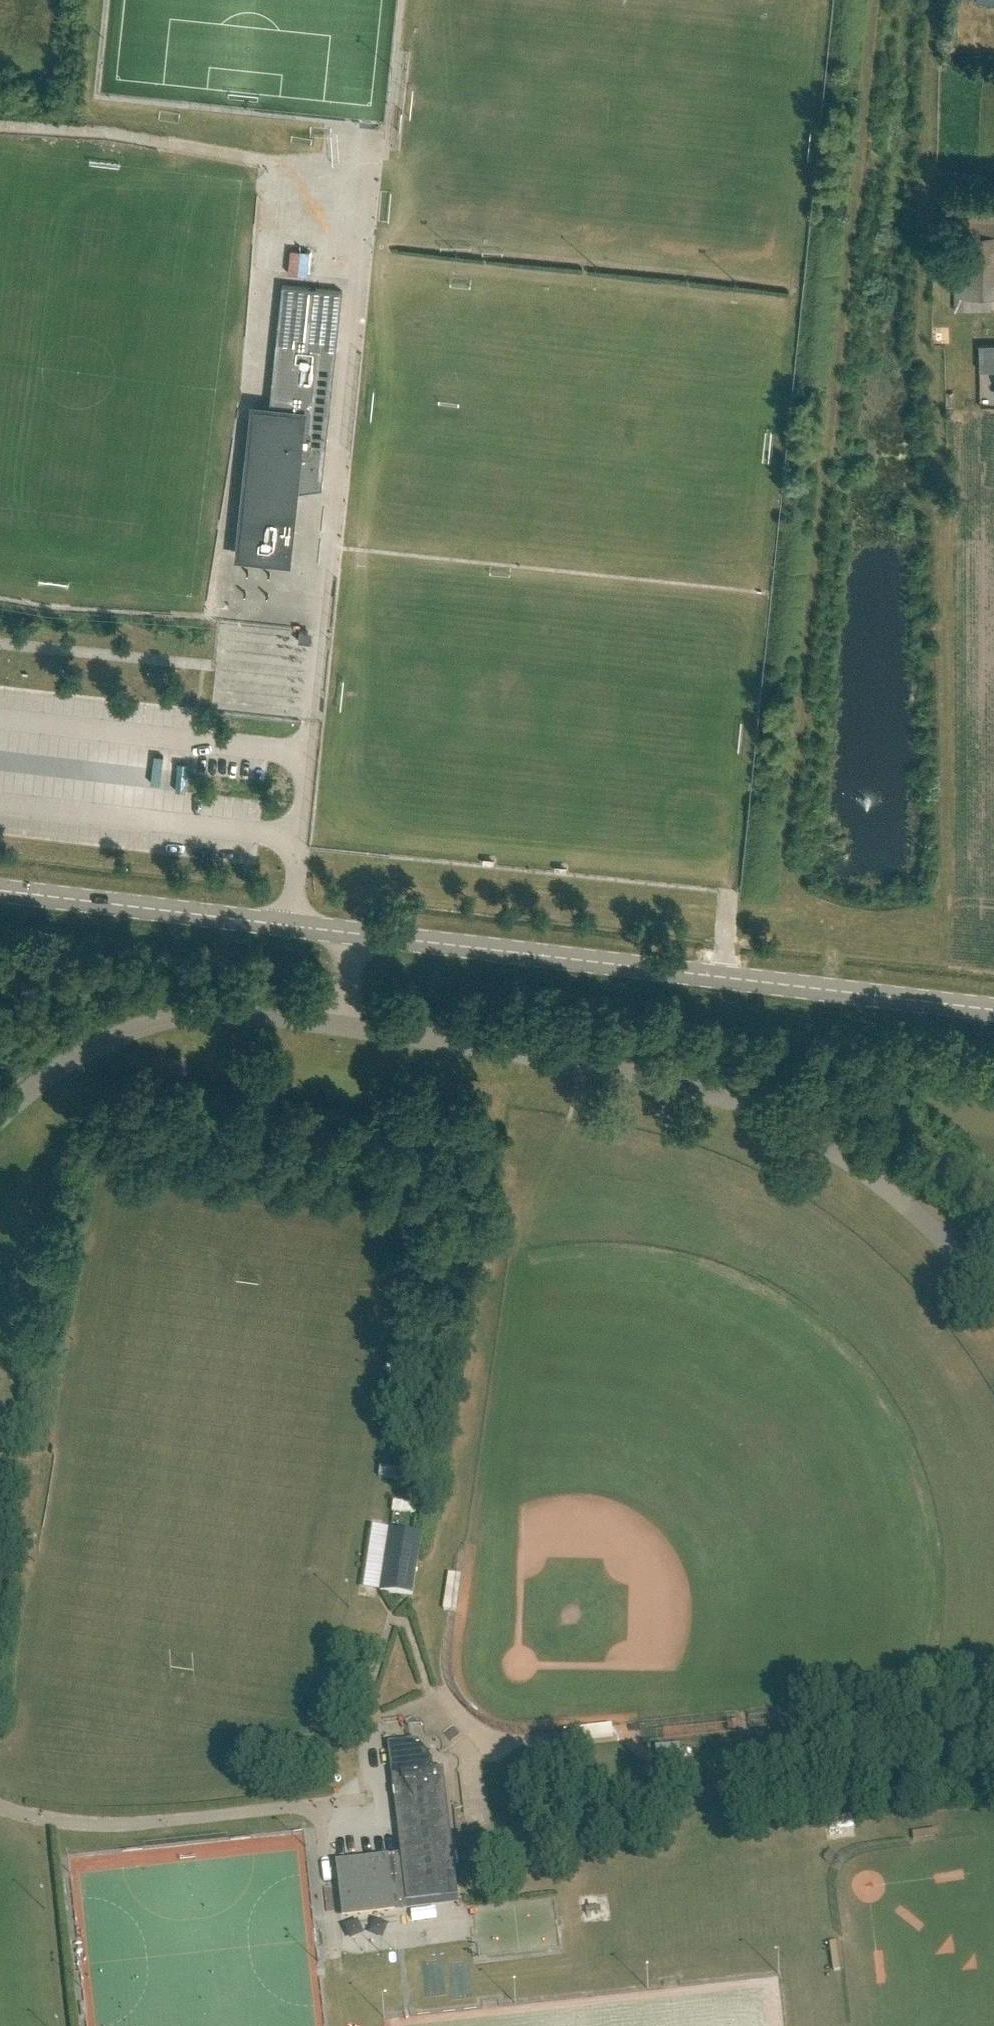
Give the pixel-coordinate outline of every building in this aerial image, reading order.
[(992,264),(958,266),(960,309),(993,307),(992,264)] [(322,488),(343,291),(282,285),(263,468),(264,469),(263,480),(246,478),(238,555),(288,560),(295,492),(322,488)] [(979,344),(979,369),(993,369),(993,344),(979,344)] [(300,630),(299,641),(307,642),(308,631),(300,630)] [(390,1529),(388,1547),(380,1593),(404,1596),(410,1597),(412,1598),(422,1534),(390,1529)] [(459,1609),(467,1574),(454,1571),(447,1607),(459,1609)] [(416,1743),(391,1746),(393,1758),(404,1854),(409,1893),(409,1898),(454,1893),(440,1772),(431,1773),(429,1760),(416,1743)] [(360,1863),(340,1865),(346,1914),(395,1908),(393,1895),(409,1893),(404,1854),(360,1860),(360,1863)]
